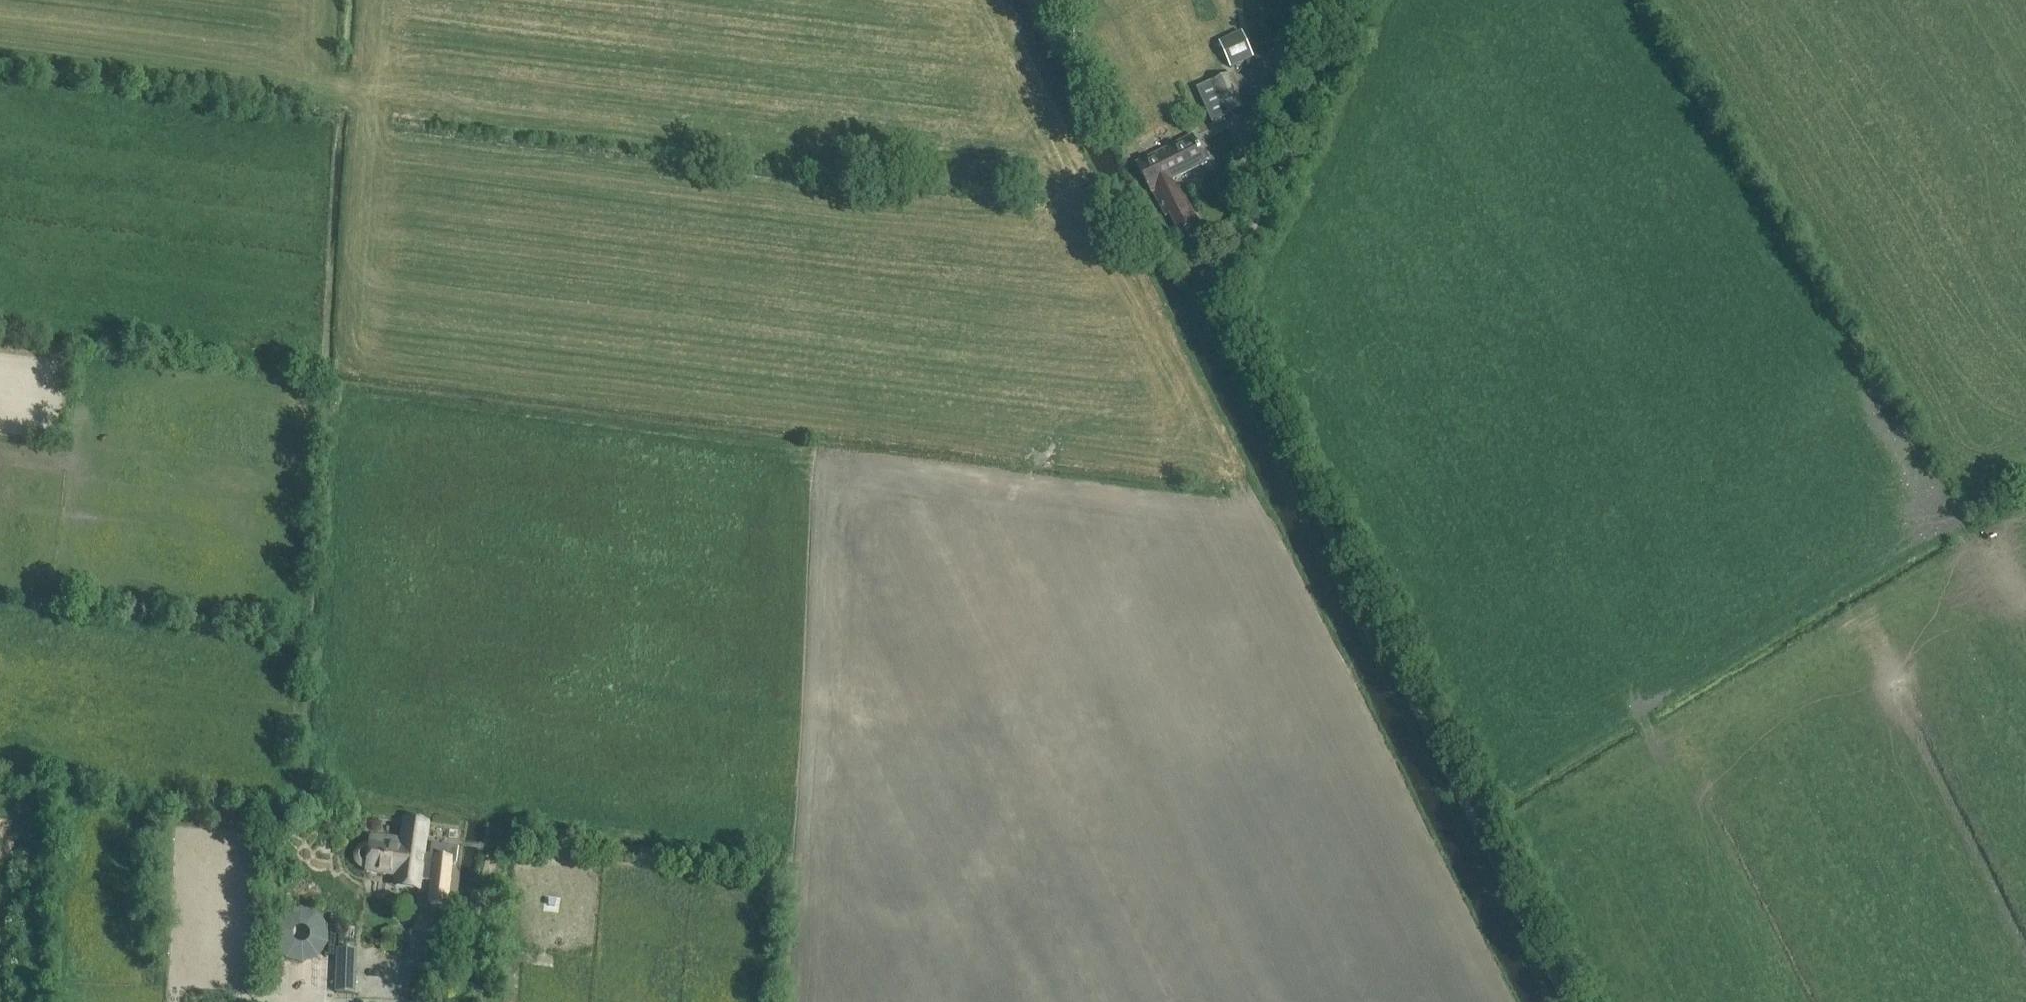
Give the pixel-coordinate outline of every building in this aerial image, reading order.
[(1246,41),(1223,51),(1232,69),(1254,59),(1246,41)] [(1227,117),(1247,108),(1232,75),(1212,84),(1227,117)] [(1201,165),(1206,162),(1192,134),(1136,163),(1151,192),(1153,191),(1165,215),(1170,213),(1179,232),(1193,225),(1190,219),(1195,217),(1179,186),(1175,188),(1171,180),(1181,175),(1180,174),(1200,163),(1201,165)] [(355,859),(355,860),(355,861),(355,862),(355,863),(356,864),(356,865),(357,866),(357,867),(358,868),(359,869),(360,870),(361,871),(362,871),(363,871),(364,872),(365,872),(365,874),(401,879),(400,886),(418,888),(420,876),(432,878),(429,905),(445,907),(450,866),(455,866),(457,849),(431,847),(430,858),(423,858),(423,856),(427,824),(403,821),(399,849),(369,845),(368,848),(367,848),(366,848),(365,848),(364,848),(363,849),(362,849),(361,849),(360,850),(359,850),(359,851),(358,852),(357,853),(356,854),(356,855),(355,856),(355,857),(355,858),(355,859)] [(328,925),(279,912),(268,951),(317,965),(328,925)] [(360,947),(359,957),(386,960),(387,950),(360,947)] [(354,995),(355,951),(336,950),(335,994),(354,995)]
